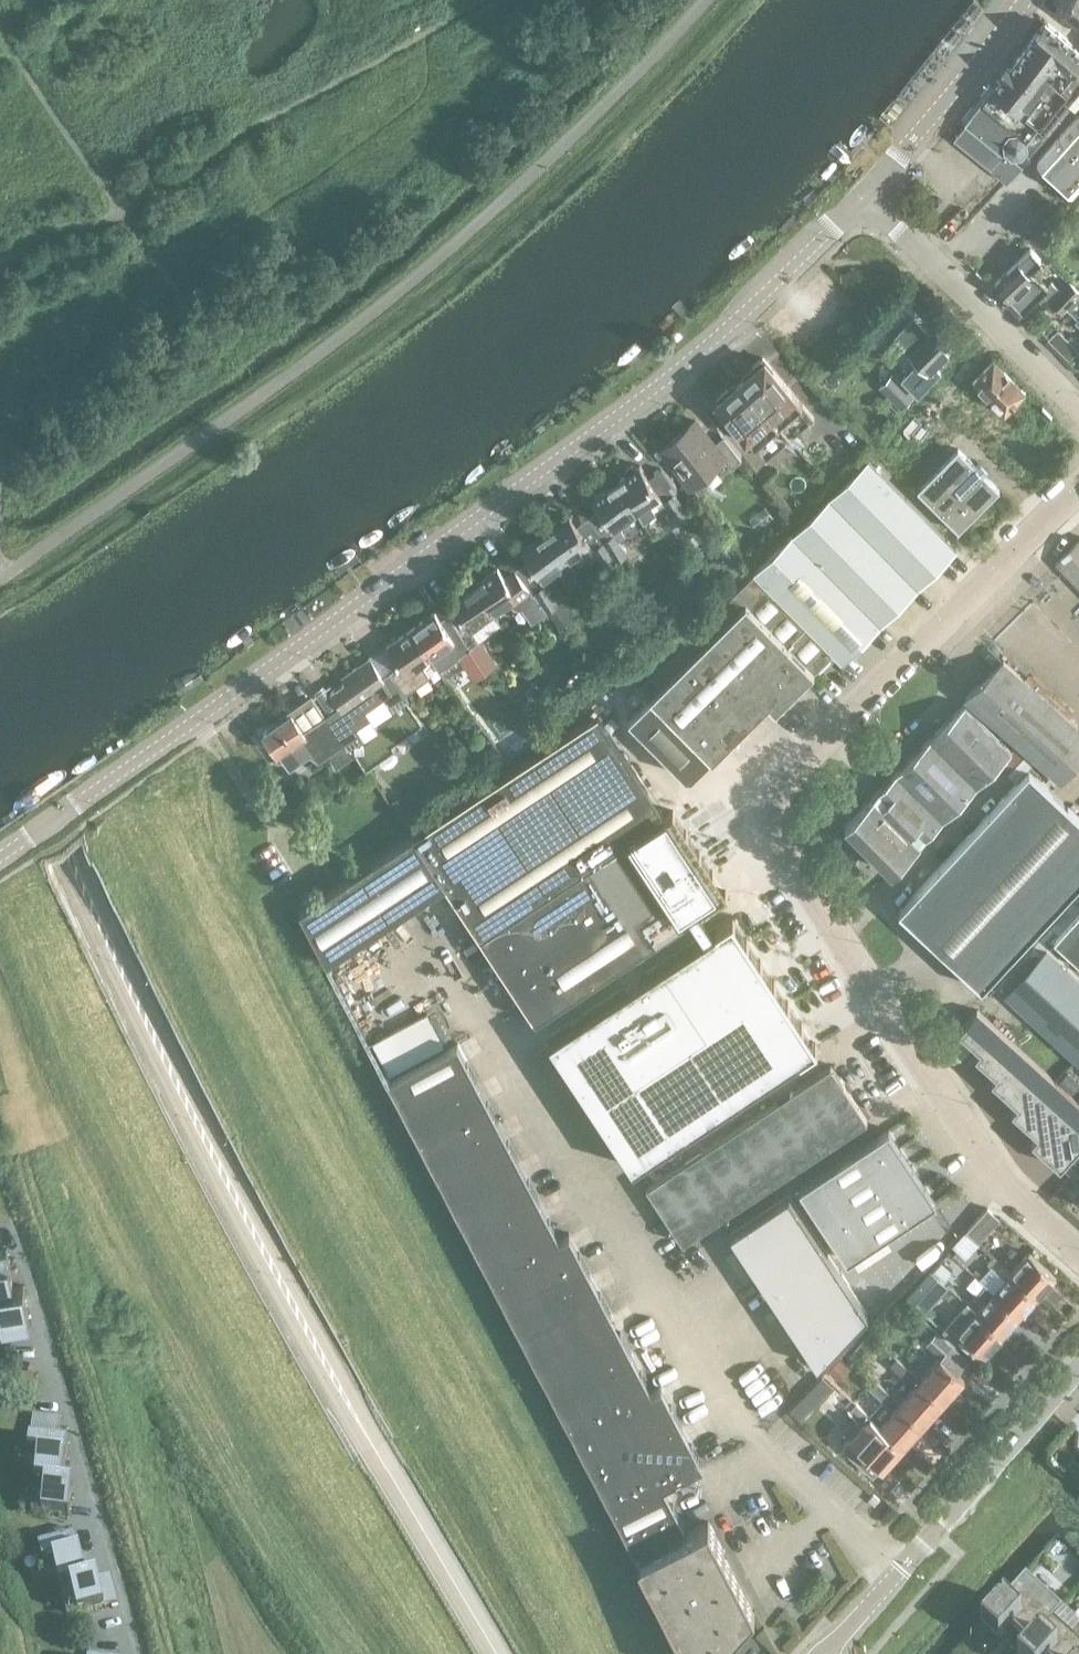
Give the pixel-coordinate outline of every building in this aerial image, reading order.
[(1062,11),(1078,25),(1078,0),(1071,0),(1062,11)] [(1059,61),(1070,70),(1078,59),(1078,50),(1044,23),(1011,65),(1007,61),(996,74),(1001,78),(997,83),(995,85),(991,83),(962,120),(966,123),(954,138),(997,172),(1012,155),(1015,154),(1021,154),(1027,146),(1026,138),(1028,138),(1036,127),(1019,113),(1059,61)] [(1078,188),(1078,115),(1043,155),(1078,188)] [(1040,258),(1030,249),(995,283),(1012,300),(1013,300),(1023,310),(1047,286),(1035,274),(1033,277),(1027,271),(1040,258)] [(1078,296),(1078,291),(1069,281),(1050,301),(1062,313),(1078,296)] [(913,317),(895,336),(901,342),(900,342),(906,348),(918,360),(902,376),(918,392),(940,370),(934,364),(950,348),(953,345),(935,327),(929,332),(913,317)] [(1078,350),(1058,330),(1048,339),(1068,360),(1078,351),(1078,352),(1078,349),(1078,350)] [(814,416),(763,357),(753,365),(755,368),(741,380),(789,437),(814,416)] [(1026,392),(991,361),(964,391),(999,422),(1026,392)] [(892,374),(880,387),(900,407),(913,395),(894,376),(892,374)] [(789,437),(741,380),(730,390),(728,387),(717,397),(719,399),(717,400),(766,457),(789,437)] [(660,449),(692,485),(698,493),(742,455),(723,434),(715,441),(695,419),(660,449)] [(917,489),(941,512),(958,530),(998,489),(982,473),(983,472),(976,466),(958,448),(917,489)] [(868,459),(755,573),(842,660),(955,548),(868,459)] [(626,474),(615,482),(635,510),(659,492),(639,465),(636,467),(631,464),(625,468),(626,474)] [(635,510),(615,482),(591,499),(598,510),(587,518),(616,559),(628,550),(619,537),(626,533),(618,522),(635,510)] [(662,497),(672,512),(675,516),(688,507),(674,488),(662,497)] [(569,515),(545,532),(564,560),(582,547),(590,559),(597,554),(605,566),(616,559),(587,518),(576,526),(569,515)] [(548,572),(564,560),(545,532),(521,549),(530,562),(517,571),(547,609),(556,621),(560,627),(572,618),(562,603),(559,599),(553,591),(551,587),(556,583),(548,572)] [(1055,562),(1078,587),(1078,538),(1055,562)] [(547,609),(517,571),(514,568),(503,576),(497,567),(473,584),(492,611),(514,596),(531,620),(547,609)] [(831,650),(755,573),(618,707),(686,775),(695,775),(768,702),(775,709),(814,670),(812,668),(831,650)] [(457,611),(449,617),(482,664),(495,655),(473,625),(492,611),(473,584),(450,600),(457,611)] [(435,611),(410,628),(430,655),(438,666),(439,666),(447,677),(468,662),(474,670),(482,664),(449,617),(443,622),(435,611)] [(430,655),(410,628),(386,645),(399,663),(391,669),(406,690),(430,673),(422,661),(430,655)] [(369,657),(351,669),(341,676),(344,681),(330,691),(340,705),(326,715),(356,755),(366,769),(395,749),(391,744),(421,722),(401,694),(406,690),(391,669),(382,675),(369,657)] [(1078,759),(1078,728),(999,658),(965,698),(1060,781),(1078,759)] [(313,696),(263,731),(289,769),(310,754),(318,760),(326,755),(335,770),(356,755),(326,715),(313,696)] [(891,871),(1012,750),(965,703),(844,824),(891,871)] [(414,834),(300,909),(327,961),(328,961),(446,883),(481,937),(665,814),(623,750),(612,757),(587,720),(414,834)] [(981,987),(1078,881),(1078,816),(1028,769),(898,912),(981,987)] [(665,814),(481,937),(526,1005),(535,1019),(691,916),(701,909),(702,910),(728,893),(726,889),(724,890),(713,874),(715,873),(713,869),(712,870),(701,853),(702,853),(699,849),(698,850),(687,833),(688,833),(686,829),(685,830),(684,828),(674,813),(675,813),(673,809),(665,814)] [(1054,942),(1078,965),(1078,914),(1054,942)] [(561,1030),(548,1038),(633,1167),(637,1164),(708,1117),(708,1116),(723,1106),(723,1107),(727,1105),(726,1104),(731,1101),(731,1102),(800,1056),(818,1045),(815,1041),(814,1042),(803,1025),(804,1024),(802,1020),(801,1021),(789,1004),(790,1003),(788,999),(787,1000),(776,983),(777,982),(774,979),(773,979),(762,962),(763,962),(760,958),(759,958),(748,941),(749,941),(747,937),(746,938),(735,921),(736,920),(733,916),(715,928),(716,928),(672,957),(673,957),(668,960),(668,959),(646,974),(647,974),(643,977),(642,976),(639,979),(639,980),(624,989),(583,1015),(584,1016),(569,1026),(569,1025),(565,1028),(561,1031),(561,1030)] [(374,939),(332,960),(349,995),(392,975),(374,939)] [(1045,951),(1006,994),(1040,1026),(1078,1061),(1078,982),(1045,951)] [(998,1028),(977,1009),(959,1028),(980,1048),(982,1046),(998,1028)] [(1014,1042),(998,1028),(982,1046),(980,1048),(975,1053),(997,1073),(998,1071),(1019,1047),(1014,1042)] [(388,1078),(635,1550),(636,1549),(685,1524),(664,1485),(703,1464),(663,1387),(661,1384),(652,1389),(571,1235),(569,1232),(560,1237),(468,1061),(457,1041),(456,1040),(389,1075),(388,1078)] [(1019,1100),(1046,1071),(1021,1048),(1019,1047),(998,1071),(997,1073),(992,1078),(1018,1102),(1019,1100)] [(683,1242),(866,1120),(829,1065),(646,1186),(683,1242)] [(1040,1130),(1072,1095),(1046,1071),(1019,1100),(1018,1102),(1012,1109),(1038,1132),(1040,1130)] [(1078,1144),(1078,1101),(1072,1095),(1040,1130),(1038,1132),(1032,1139),(1060,1165),(1062,1163),(1078,1144)] [(848,1259),(936,1200),(889,1128),(800,1187),(848,1259)] [(789,1195),(731,1233),(817,1364),(867,1312),(789,1195)] [(979,1239),(999,1216),(989,1206),(988,1205),(967,1228),(968,1229),(979,1239)] [(13,1286),(7,1246),(0,1247),(0,1288),(13,1286)] [(1028,1252),(1010,1272),(1037,1296),(1055,1276),(1028,1252)] [(944,1278),(952,1266),(939,1256),(910,1297),(928,1309),(948,1280),(944,1278)] [(993,1256),(986,1264),(1004,1279),(993,1291),(1020,1315),(1037,1296),(1010,1272),(993,1256)] [(13,1286),(0,1288),(0,1330),(30,1325),(24,1284),(13,1286)] [(984,1301),(975,1311),(1002,1335),(1020,1315),(993,1291),(985,1284),(976,1294),(984,1301)] [(966,1302),(942,1328),(956,1341),(962,1335),(984,1355),(1002,1335),(975,1311),(966,1302)] [(934,1363),(919,1379),(943,1401),(964,1377),(957,1371),(968,1359),(937,1332),(926,1344),(940,1356),(934,1363)] [(839,1376),(852,1363),(844,1354),(831,1368),(839,1376)] [(895,1358),(888,1365),(913,1387),(901,1400),(899,1402),(923,1423),(943,1401),(919,1379),(895,1358)] [(826,1399),(836,1379),(823,1373),(813,1393),(826,1399)] [(876,1379),(870,1387),(883,1398),(885,1400),(891,1392),(876,1379)] [(871,1414),(870,1416),(879,1424),(903,1446),(923,1423),(899,1402),(901,1400),(891,1392),(885,1400),(883,1398),(870,1413),(871,1414)] [(856,1401),(848,1409),(864,1423),(870,1416),(871,1414),(856,1401)] [(29,1442),(26,1470),(36,1471),(34,1484),(62,1488),(62,1487),(68,1447),(57,1446),(61,1419),(33,1416),(29,1442)] [(864,1423),(843,1446),(867,1467),(873,1472),(879,1466),(882,1469),(903,1446),(879,1424),(870,1416),(864,1423)] [(73,1489),(62,1487),(62,1488),(34,1484),(31,1512),(69,1517),(73,1489)] [(692,1653),(715,1653),(755,1609),(708,1520),(641,1556),(692,1653)] [(49,1550),(39,1553),(46,1580),(56,1577),(60,1590),(87,1582),(73,1530),(46,1537),(49,1550)] [(1029,1570),(1055,1595),(1078,1569),(1078,1564),(1055,1542),(1029,1570)] [(1016,1585),(982,1623),(983,1624),(999,1638),(999,1639),(1012,1625),(1030,1641),(1031,1642),(1053,1618),(1062,1608),(1025,1575),(1016,1585)] [(110,1576),(87,1582),(60,1590),(67,1617),(117,1603),(110,1576)] [(1019,1653),(1078,1653),(1078,1641),(1053,1618),(1031,1642),(1030,1641),(1019,1653)]
